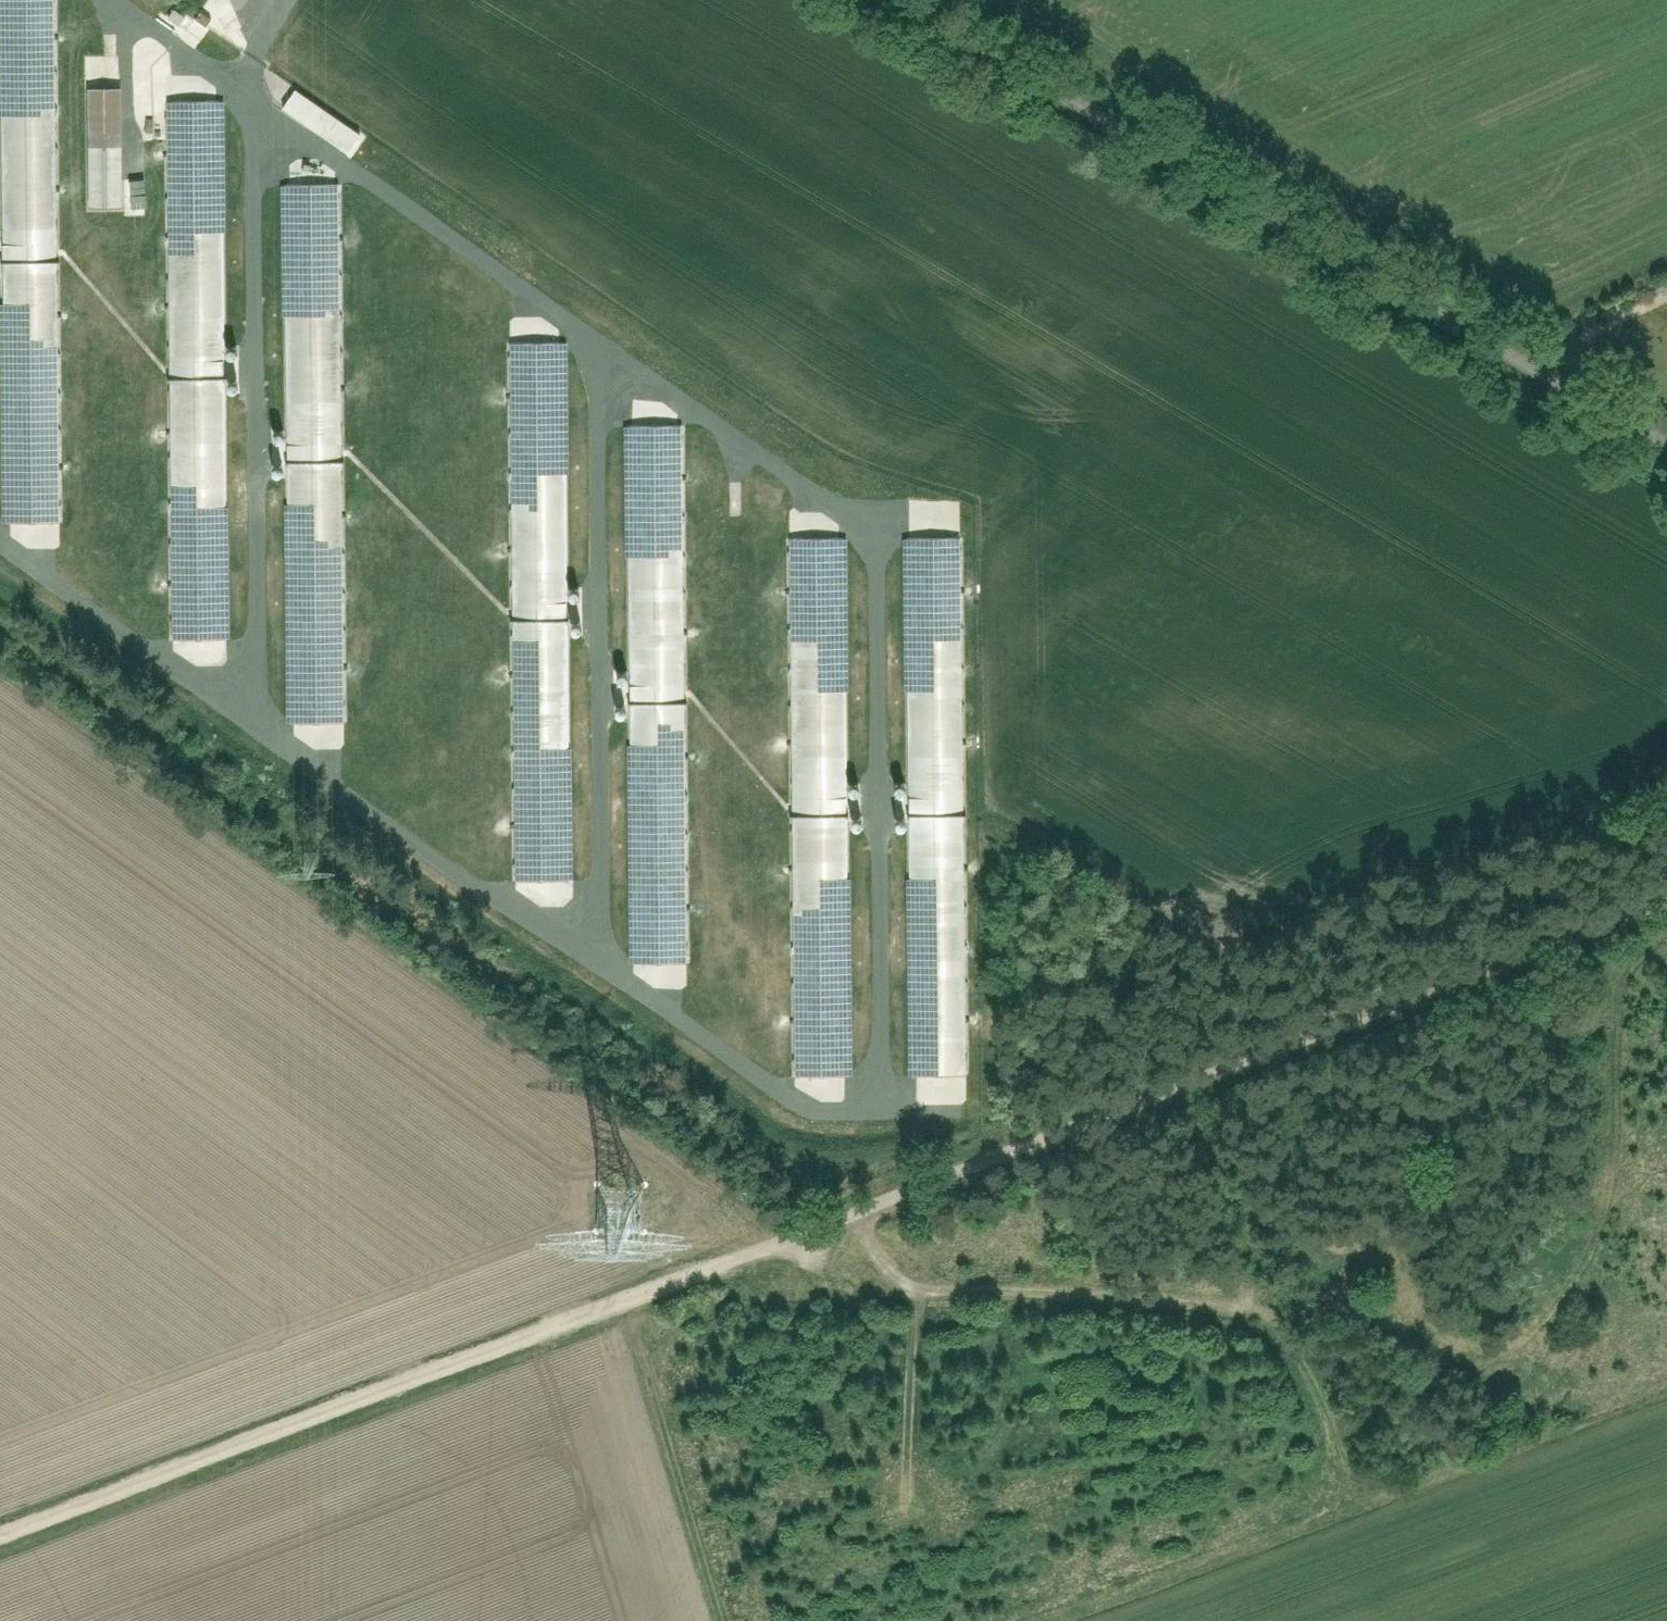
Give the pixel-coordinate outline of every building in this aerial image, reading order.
[(5,534),(64,533),(62,0),(2,0),(5,534)] [(84,59),(87,212),(133,211),(130,59),(84,59)] [(229,83),(170,84),(172,638),(232,638),(229,83)] [(292,87),(278,107),(347,154),(360,133),(292,87)] [(344,185),(285,185),(287,740),(347,740),(344,185)] [(569,325),(510,325),(512,880),(571,880),(569,325)] [(683,403),(623,404),(625,958),(685,958),(683,403)] [(848,513),(788,513),(790,1068),(850,1068),(848,513)] [(962,535),(903,535),(905,1090),(965,1090),(962,535)]
